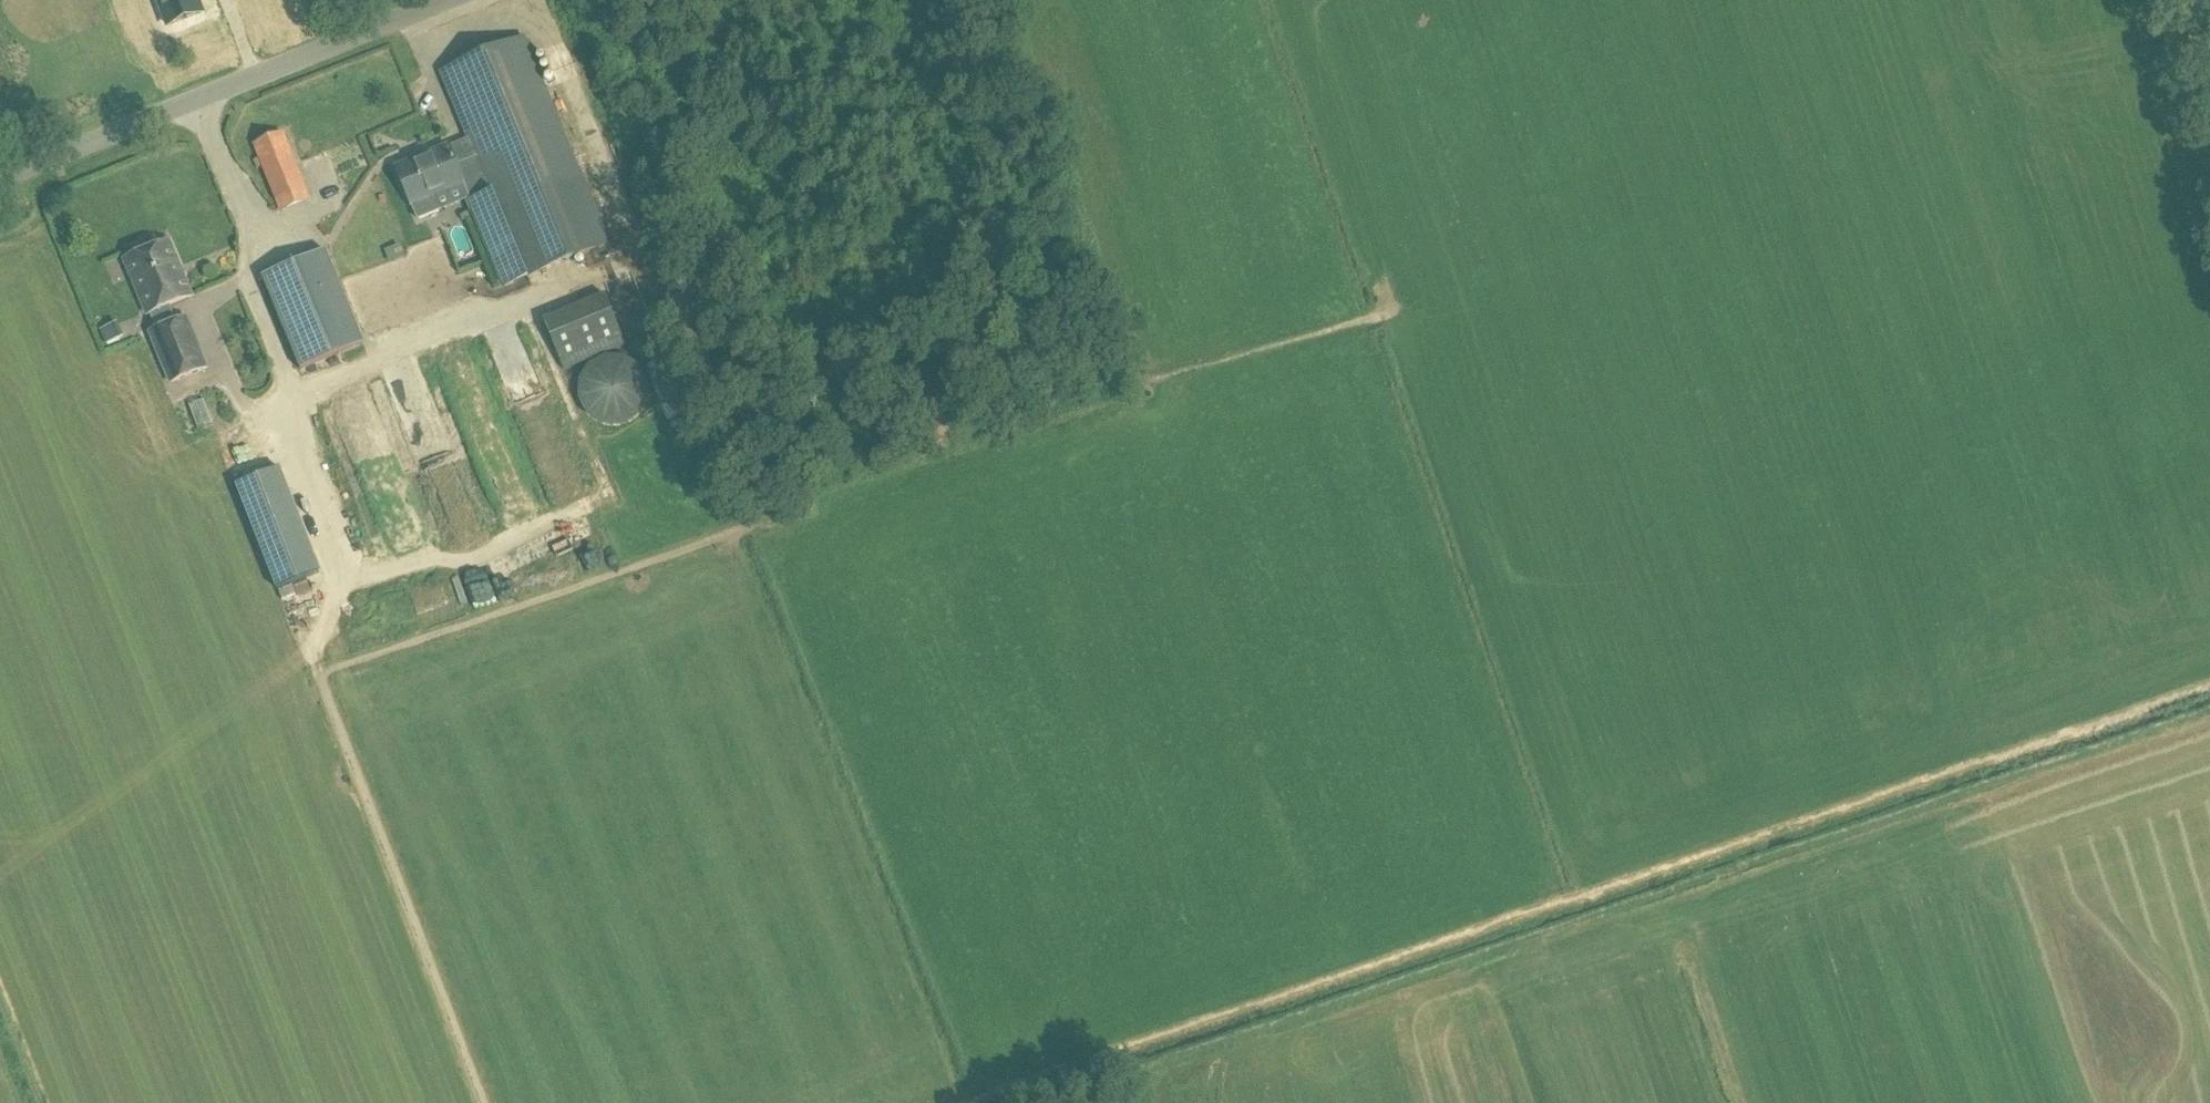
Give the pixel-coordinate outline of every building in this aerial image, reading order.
[(168,26),(203,13),(198,0),(158,0),(168,26)] [(396,167),(411,205),(417,220),(442,211),(436,195),(462,185),(468,200),(466,201),(501,290),(612,244),(527,36),(440,72),(467,139),(449,146),(448,145),(396,167)] [(283,135),(256,145),(267,174),(294,164),(283,135)] [(124,260),(147,314),(190,296),(167,242),(124,260)] [(399,246),(390,249),(393,260),(402,257),(399,246)] [(300,370),(364,343),(325,250),(261,277),(300,370)] [(209,368),(187,315),(147,332),(169,385),(209,368)] [(579,389),(579,392),(579,395),(580,398),(580,401),(581,404),(582,406),(584,409),(585,412),(587,414),(589,416),(592,418),(594,420),(597,422),(599,423),(602,424),(605,425),(608,426),(611,426),(614,427),(617,426),(620,426),(623,425),(626,424),(629,423),(631,422),(634,420),(636,418),(639,416),(641,414),(642,412),(644,409),(646,406),(647,404),(648,401),(648,398),(649,395),(649,392),(649,389),(648,386),(648,383),(647,380),(646,377),(644,374),(642,372),(641,369),(639,367),(636,365),(634,363),(631,362),(629,360),(626,359),(623,358),(620,357),(617,357),(614,357),(611,357),(608,357),(605,358),(602,359),(599,360),(596,361),(594,363),(592,365),(589,367),(587,369),(585,372),(584,374),(582,377),(581,380),(580,383),(580,386),(579,389)] [(368,440),(358,445),(367,464),(373,461),(381,477),(406,465),(371,393),(350,404),(368,440)] [(212,402),(196,407),(205,434),(221,429),(212,402)] [(430,453),(442,493),(473,484),(461,444),(430,453)] [(320,573),(279,468),(236,485),(277,590),(320,573)] [(509,602),(521,595),(513,579),(491,590),(497,602),(507,597),(509,602)] [(306,583),(285,592),(296,618),(317,610),(306,583)]
